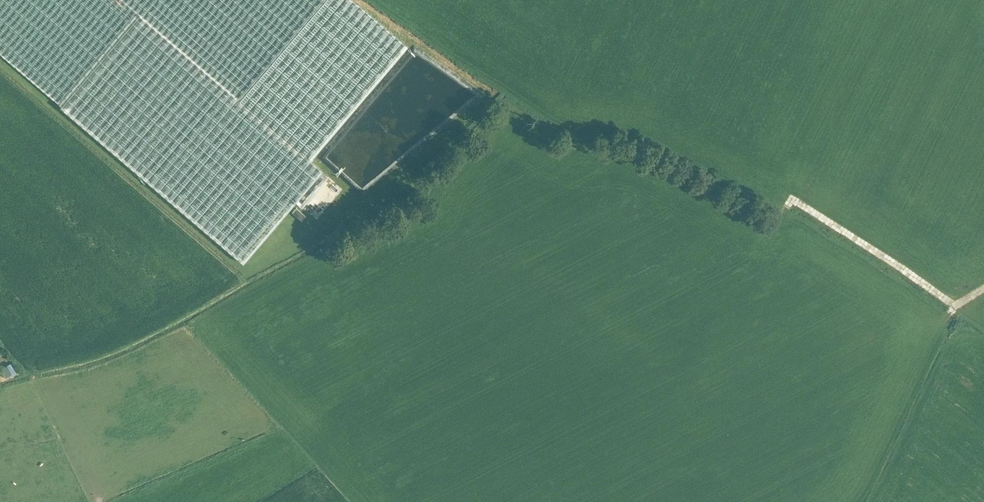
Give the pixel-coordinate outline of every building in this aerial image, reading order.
[(59,103),(58,104),(243,262),(243,263),(293,205),(296,202),(302,207),(328,176),(310,160),(407,46),(358,4),(352,0),(0,0),(0,53),(59,103)] [(296,208),(292,212),(301,220),(305,216),(296,208)]
